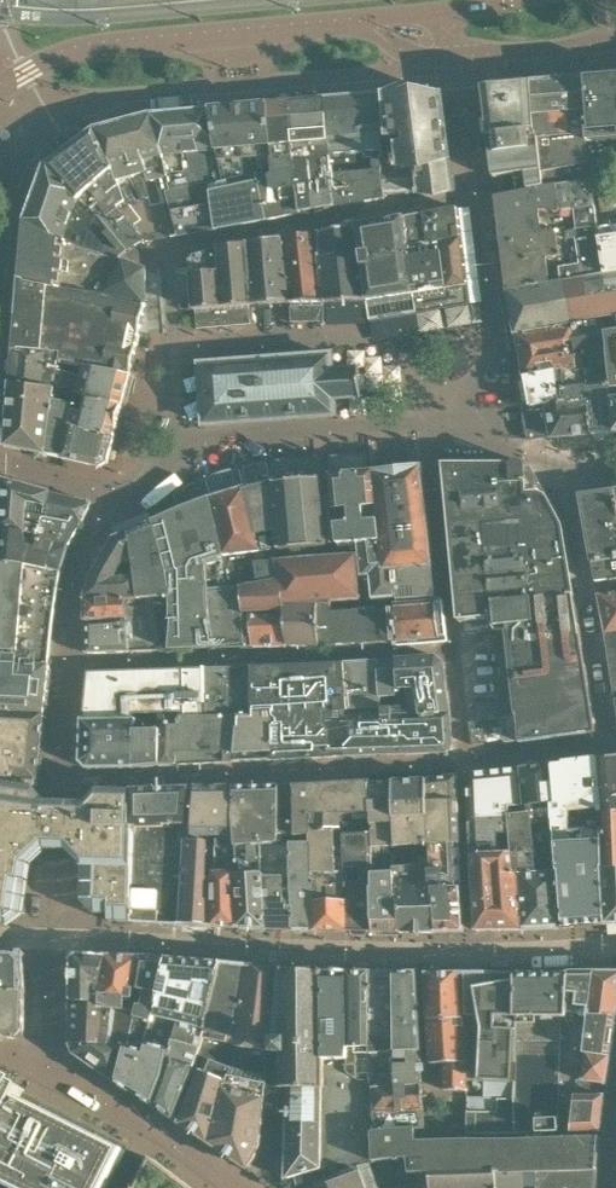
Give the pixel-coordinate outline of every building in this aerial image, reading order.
[(590,179),(615,175),(615,76),(585,79),(590,152),(586,153),(586,158),(587,160),(583,160),(590,179)] [(542,163),(586,158),(586,153),(590,152),(585,79),(532,83),(536,138),(539,138),(542,163)] [(502,177),(505,195),(529,189),(544,187),(543,172),(555,170),(557,185),(590,179),(583,160),(587,160),(586,158),(542,163),(539,138),(536,138),(532,83),(483,87),(494,178),(502,177)] [(419,194),(455,190),(451,160),(452,160),(443,95),(418,97),(417,92),(386,94),(389,137),(384,138),(389,194),(418,190),(419,194)] [(385,194),(389,194),(384,138),(389,137),(386,94),(383,94),(383,95),(355,97),(326,99),(336,206),(363,202),(385,198),(385,194)] [(336,206),(326,99),(322,100),(291,103),(299,175),(301,213),(336,206)] [(271,104),(268,104),(275,154),(261,155),(267,220),(301,213),(299,175),(291,103),(271,104)] [(217,180),(164,191),(176,235),(242,224),(267,220),(261,155),(275,154),(268,104),(211,109),(217,180)] [(171,236),(176,235),(164,191),(217,180),(211,109),(209,109),(209,110),(151,115),(151,114),(149,115),(167,176),(156,179),(171,236)] [(156,179),(167,176),(149,115),(94,129),(119,179),(146,172),(149,180),(156,179)] [(94,129),(46,165),(127,249),(143,240),(131,224),(131,225),(116,205),(124,199),(118,180),(119,179),(94,129)] [(26,222),(67,240),(117,258),(127,250),(127,249),(46,165),(26,222)] [(595,212),(615,208),(615,175),(590,179),(595,212)] [(496,197),(499,215),(540,210),(543,233),(558,231),(597,227),(595,212),(590,179),(557,185),(544,187),(529,189),(505,195),(496,197)] [(461,237),(457,208),(404,217),(408,248),(416,313),(449,308),(440,241),(461,237)] [(595,212),(597,227),(599,238),(615,235),(615,208),(595,212)] [(540,210),(499,215),(502,245),(528,241),(527,236),(543,233),(540,210)] [(416,313),(408,248),(404,217),(356,225),(367,301),(370,320),(416,313)] [(67,240),(26,222),(21,280),(82,286),(82,285),(104,295),(123,260),(117,258),(67,240)] [(356,225),(319,232),(324,302),(325,302),(367,301),(356,225)] [(604,274),(599,238),(597,227),(558,231),(543,233),(527,236),(528,241),(502,245),(508,292),(604,274)] [(290,303),(291,303),(291,322),(325,322),(325,302),(324,302),(319,232),(287,237),(290,303)] [(599,238),(604,274),(615,272),(615,235),(599,238)] [(287,237),(249,243),(252,305),(290,303),(287,237)] [(467,285),(461,237),(440,241),(449,308),(469,305),(466,285),(467,285)] [(250,305),(252,305),(249,243),(217,248),(194,255),(190,260),(194,310),(195,310),(197,329),(251,324),(250,305)] [(145,304),(146,268),(123,260),(104,295),(106,296),(122,301),(145,304)] [(604,274),(508,292),(511,306),(505,307),(510,334),(516,333),(573,324),(604,319),(615,317),(615,272),(604,274)] [(189,273),(178,274),(180,297),(191,296),(189,273)] [(18,316),(77,321),(82,286),(21,280),(18,316)] [(82,286),(77,321),(76,328),(137,343),(141,326),(144,324),(145,319),(143,315),(145,304),(122,301),(106,296),(104,295),(82,285),(82,286)] [(72,356),(76,328),(77,321),(18,316),(15,351),(72,356)] [(604,319),(605,334),(615,332),(615,317),(604,319)] [(586,354),(607,350),(605,334),(604,319),(573,324),(516,333),(516,334),(509,335),(512,346),(513,351),(519,350),(519,349),(575,340),(576,357),(586,355),(586,354)] [(135,354),(136,345),(137,343),(76,328),(72,356),(71,362),(130,377),(132,364),(136,362),(137,357),(135,354)] [(615,432),(615,332),(605,334),(607,350),(615,432)] [(519,349),(519,350),(524,378),(554,372),(558,369),(556,361),(576,357),(575,340),(519,349)] [(588,369),(587,369),(591,434),(615,432),(607,350),(586,354),(586,355),(587,355),(588,369)] [(69,374),(71,362),(72,356),(15,351),(12,384),(54,388),(56,377),(58,377),(59,371),(69,374)] [(200,364),(200,366),(204,425),(336,415),(335,399),(363,397),(360,368),(333,370),(332,363),(332,354),(200,364)] [(554,372),(524,378),(518,380),(523,406),(529,405),(530,407),(546,404),(565,400),(564,385),(564,371),(577,370),(576,357),(556,361),(558,369),(554,372)] [(122,406),(130,377),(71,362),(69,374),(82,378),(77,395),(88,398),(122,406)] [(551,437),(591,434),(587,369),(577,370),(564,371),(564,385),(565,400),(546,404),(530,407),(524,408),(526,421),(529,439),(535,438),(551,436),(551,437)] [(114,437),(71,426),(75,411),(74,411),(76,405),(55,401),(57,389),(54,389),(54,388),(12,384),(7,446),(49,455),(100,467),(101,467),(108,462),(112,446),(112,447),(115,437),(114,437)] [(84,413),(75,411),(71,426),(114,437),(122,406),(88,398),(84,413)] [(370,455),(380,541),(382,541),(386,570),(433,566),(432,565),(434,564),(433,559),(432,559),(430,545),(431,545),(419,450),(370,455)] [(330,457),(331,476),(335,509),(350,507),(351,523),(337,525),(339,544),(358,543),(380,541),(370,455),(330,457)] [(273,474),(274,483),(279,549),(326,545),(320,477),(319,478),(316,458),(271,463),(272,465),(271,465),(273,474)] [(535,597),(573,591),(564,532),(563,532),(563,527),(530,467),(525,467),(525,465),(523,462),(521,461),(518,461),(515,461),(512,463),(511,464),(445,465),(460,622),(489,619),(537,612),(535,597)] [(279,549),(274,483),(273,474),(271,465),(268,465),(268,464),(244,469),(244,470),(242,470),(245,481),(264,562),(256,562),(258,584),(279,580),(277,561),(276,549),(279,549)] [(238,568),(241,587),(258,584),(256,562),(264,562),(245,481),(242,470),(241,471),(241,469),(206,480),(207,481),(206,481),(209,492),(226,561),(219,562),(221,571),(238,568)] [(243,611),(241,587),(238,568),(221,571),(219,562),(226,561),(209,492),(206,481),(204,482),(204,480),(174,495),(180,511),(154,522),(156,527),(169,573),(173,597),(172,621),(171,621),(170,650),(216,647),(249,646),(246,614),(244,614),(244,611),(243,611)] [(50,493),(5,481),(1,529),(27,532),(26,534),(69,546),(80,526),(42,517),(50,493)] [(590,547),(615,543),(615,491),(615,490),(615,491),(581,496),(590,547)] [(89,502),(50,493),(42,517),(80,526),(90,505),(89,502)] [(117,538),(116,538),(95,574),(86,600),(126,599),(157,598),(161,650),(170,650),(171,621),(172,621),(173,597),(169,573),(156,527),(154,522),(150,512),(113,527),(117,538)] [(61,573),(69,546),(26,534),(27,532),(1,529),(0,544),(0,561),(27,565),(61,573)] [(382,541),(380,541),(358,543),(362,577),(370,576),(373,599),(398,598),(398,599),(434,597),(434,598),(435,598),(432,573),(433,573),(432,568),(433,568),(433,566),(386,570),(382,541)] [(615,560),(615,543),(590,547),(593,563),(615,560)] [(357,555),(277,561),(279,580),(258,584),(241,587),(243,611),(244,611),(244,614),(246,614),(246,612),(248,612),(248,614),(285,612),(284,607),(303,607),(332,606),(332,601),(359,599),(357,555)] [(593,563),(597,581),(615,579),(615,560),(593,563)] [(61,573),(27,565),(0,561),(0,650),(21,652),(25,664),(49,667),(51,642),(53,624),(55,609),(61,573)] [(573,591),(535,597),(537,612),(489,619),(460,622),(477,742),(592,726),(573,591)] [(599,595),(607,634),(615,633),(615,593),(599,595)] [(126,599),(127,620),(130,651),(161,650),(157,598),(126,599)] [(127,620),(126,599),(86,600),(86,623),(127,620)] [(437,605),(396,608),(399,640),(440,638),(437,605)] [(332,606),(303,607),(305,646),(320,646),(319,613),(332,613),(332,606)] [(284,607),(285,612),(288,645),(305,646),(303,607),(284,607)] [(396,608),(372,610),(374,642),(399,640),(396,608)] [(372,610),(345,612),(347,644),(374,642),(372,610)] [(252,646),(288,645),(285,612),(248,614),(252,646)] [(345,612),(332,613),(319,613),(320,646),(347,644),(345,612)] [(86,623),(86,653),(130,651),(127,620),(86,623)] [(44,714),(49,667),(25,664),(21,652),(0,650),(0,712),(44,714)] [(437,656),(396,660),(399,690),(446,684),(444,662),(437,656)] [(399,699),(399,690),(396,660),(379,661),(347,663),(347,664),(351,711),(391,707),(399,699)] [(347,664),(252,668),(253,715),(273,715),(273,760),(347,756),(447,753),(453,746),(450,712),(446,687),(446,684),(399,690),(399,699),(391,707),(351,711),(347,664)] [(203,668),(174,669),(175,689),(205,688),(204,667),(203,668)] [(204,667),(205,688),(205,715),(230,715),(229,667),(204,667)] [(253,715),(252,668),(252,667),(229,667),(230,715),(235,715),(253,715)] [(137,717),(161,716),(178,716),(205,715),(205,688),(175,689),(174,669),(99,671),(99,673),(88,683),(86,683),(84,720),(137,720),(137,717)] [(0,712),(0,746),(40,748),(44,714),(0,712)] [(230,715),(205,715),(178,716),(177,765),(236,762),(235,715),(230,715)] [(273,715),(253,715),(235,715),(236,762),(273,760),(273,715)] [(137,717),(137,720),(135,767),(161,765),(161,716),(137,717)] [(178,716),(161,716),(161,765),(177,765),(178,716)] [(88,768),(135,767),(137,720),(84,720),(83,720),(82,762),(88,768)] [(40,748),(0,746),(0,780),(37,782),(40,748)] [(615,801),(615,758),(606,759),(610,802),(615,801)] [(553,806),(563,928),(574,927),(606,924),(600,759),(552,765),(523,769),(469,775),(470,819),(510,817),(509,808),(526,805),(549,800),(550,806),(553,806)] [(600,759),(606,924),(615,923),(615,801),(610,802),(606,759),(600,759)] [(393,826),(394,847),(460,844),(457,800),(456,776),(427,780),(391,782),(392,826),(393,826)] [(32,863),(45,849),(69,850),(83,865),(83,867),(82,900),(95,914),(110,914),(110,921),(132,922),(135,828),(130,828),(130,826),(131,791),(99,790),(87,803),(47,801),(36,789),(37,782),(0,780),(0,924),(8,925),(23,914),(31,864),(32,863)] [(294,785),(295,834),(313,833),(313,830),(312,815),(340,814),(340,815),(371,813),(370,783),(369,783),(369,782),(294,786),(294,785)] [(370,783),(371,813),(373,856),(394,855),(394,847),(393,826),(392,826),(391,782),(370,783)] [(278,786),(279,847),(291,847),(291,834),(295,834),(294,785),(278,786)] [(179,925),(212,926),(212,910),(212,877),(216,863),(216,847),(236,847),(235,786),(196,787),(193,825),(193,840),(184,839),(179,925)] [(236,847),(264,847),(279,847),(278,786),(235,786),(236,847)] [(131,790),(131,791),(130,826),(180,825),(186,825),(187,825),(190,788),(131,790)] [(563,928),(553,806),(550,806),(549,800),(526,805),(509,808),(510,817),(511,834),(512,853),(517,871),(520,874),(524,930),(563,928)] [(375,932),(373,856),(371,813),(340,815),(340,814),(312,815),(313,830),(342,829),(344,835),(348,931),(375,932)] [(510,817),(470,819),(471,837),(498,836),(498,834),(511,834),(510,817)] [(132,922),(158,923),(160,845),(166,845),(166,835),(179,836),(180,825),(130,826),(130,828),(135,828),(132,922)] [(193,825),(187,825),(186,825),(180,825),(179,836),(166,835),(166,845),(160,845),(158,923),(179,925),(184,839),(193,840),(193,825)] [(342,829),(313,830),(313,833),(315,930),(348,931),(344,835),(342,829)] [(313,833),(295,834),(291,834),(291,847),(294,930),(295,930),(315,930),(313,833)] [(517,871),(512,853),(499,853),(498,836),(471,837),(472,855),(477,930),(524,930),(520,874),(517,871)] [(461,887),(460,844),(394,847),(394,855),(400,932),(436,932),(435,888),(462,888),(462,887),(461,887)] [(240,927),(236,847),(216,847),(216,863),(212,877),(212,910),(212,926),(240,927)] [(266,929),(264,847),(236,847),(240,927),(266,929)] [(294,930),(291,847),(279,847),(264,847),(266,929),(294,930)] [(400,932),(394,855),(373,856),(375,932),(400,932)] [(465,932),(462,888),(435,888),(436,932),(465,932)] [(22,993),(24,958),(27,955),(21,949),(18,952),(0,951),(0,992),(22,993)] [(90,1004),(101,1006),(108,956),(78,954),(71,959),(72,1001),(91,1003),(90,1004)] [(115,1009),(137,1012),(140,1000),(134,998),(140,957),(108,956),(101,1006),(101,1008),(115,1009)] [(166,959),(140,957),(134,998),(140,1000),(137,1012),(136,1018),(150,1022),(154,1023),(166,959)] [(154,1023),(150,1022),(144,1042),(172,1049),(171,1057),(195,1064),(205,1038),(222,963),(166,959),(154,1023)] [(234,1068),(237,1047),(247,966),(222,963),(205,1038),(220,1040),(212,1060),(234,1068)] [(281,968),(247,966),(237,1047),(252,1049),(251,1058),(270,1060),(272,1038),(281,1038),(281,968)] [(268,1076),(265,1108),(289,1110),(288,1179),(294,1177),(303,1174),(323,1169),(322,972),(281,968),(281,1038),(272,1038),(270,1060),(268,1071),(268,1076)] [(370,1164),(374,1162),(375,1131),(372,1087),(372,1081),(357,1079),(349,1074),(347,1073),(346,1071),(346,1069),(347,1059),(348,972),(322,972),(323,1169),(342,1163),(354,1167),(370,1164)] [(357,1079),(372,1081),(370,1054),(370,973),(348,972),(347,1059),(346,1069),(346,1071),(347,1073),(349,1074),(357,1079)] [(606,1085),(583,1081),(583,1080),(588,1054),(611,1057),(615,1021),(615,972),(570,973),(568,1018),(564,1018),(562,1048),(559,1129),(562,1129),(562,1132),(571,1132),(575,1096),(605,1097),(606,1085)] [(395,973),(370,973),(370,1054),(372,1081),(372,1087),(396,1085),(395,1069),(395,1065),(395,1052),(396,1051),(395,973)] [(395,1052),(395,1065),(409,1065),(408,1052),(421,1052),(417,984),(417,973),(395,973),(396,1051),(395,1052)] [(500,1097),(513,1097),(515,973),(427,973),(428,1020),(431,1063),(445,1063),(445,1090),(446,1099),(471,1099),(471,1111),(500,1111),(500,1097)] [(496,1129),(496,1134),(562,1132),(562,1129),(559,1129),(562,1048),(564,1018),(568,1018),(570,973),(515,973),(513,1097),(514,1129),(496,1129)] [(16,1038),(21,1034),(22,993),(0,992),(0,1037),(16,1038)] [(113,1026),(115,1009),(101,1008),(101,1006),(90,1004),(91,1003),(72,1001),(71,1021),(113,1026)] [(115,1009),(113,1026),(111,1047),(121,1048),(128,1048),(133,1027),(134,1027),(136,1018),(137,1012),(115,1009)] [(111,1047),(113,1026),(71,1021),(71,1043),(111,1047)] [(128,1048),(121,1048),(113,1080),(155,1106),(167,1073),(171,1057),(172,1049),(144,1042),(142,1049),(128,1048)] [(121,1048),(111,1047),(71,1043),(75,1053),(113,1080),(121,1048)] [(422,1084),(421,1052),(408,1052),(409,1065),(395,1065),(395,1069),(396,1085),(422,1084)] [(606,1085),(611,1057),(588,1054),(583,1080),(583,1081),(606,1085)] [(155,1106),(174,1118),(185,1089),(195,1064),(171,1057),(167,1073),(155,1106)] [(268,1076),(234,1068),(212,1060),(207,1073),(201,1070),(181,1124),(249,1169),(256,1159),(262,1145),(265,1108),(268,1076)] [(17,1187),(106,1187),(124,1152),(127,1146),(40,1103),(37,1109),(19,1100),(25,1088),(0,1075),(0,1179),(17,1187)] [(375,1131),(402,1129),(400,1111),(424,1110),(422,1084),(396,1085),(372,1087),(375,1131)] [(571,1132),(601,1131),(605,1097),(575,1096),(571,1132)] [(468,1134),(496,1134),(496,1129),(514,1129),(513,1097),(500,1097),(500,1111),(471,1111),(471,1099),(446,1099),(446,1127),(468,1127),(468,1134)] [(400,1111),(402,1129),(416,1128),(426,1127),(424,1110),(400,1111)] [(428,1174),(498,1174),(597,1171),(600,1136),(532,1139),(497,1140),(462,1140),(417,1141),(416,1128),(402,1129),(375,1131),(374,1162),(395,1159),(408,1158),(410,1173),(428,1172),(428,1174)] [(154,1158),(151,1163),(139,1187),(193,1187),(154,1158)] [(408,1158),(395,1159),(399,1187),(402,1187),(411,1186),(408,1158)] [(371,1168),(316,1187),(379,1187),(371,1168)] [(498,1187),(596,1187),(597,1171),(498,1174),(498,1187)] [(303,1174),(294,1177),(297,1186),(306,1183),(303,1174)] [(498,1174),(428,1174),(429,1187),(498,1187),(498,1174)]
